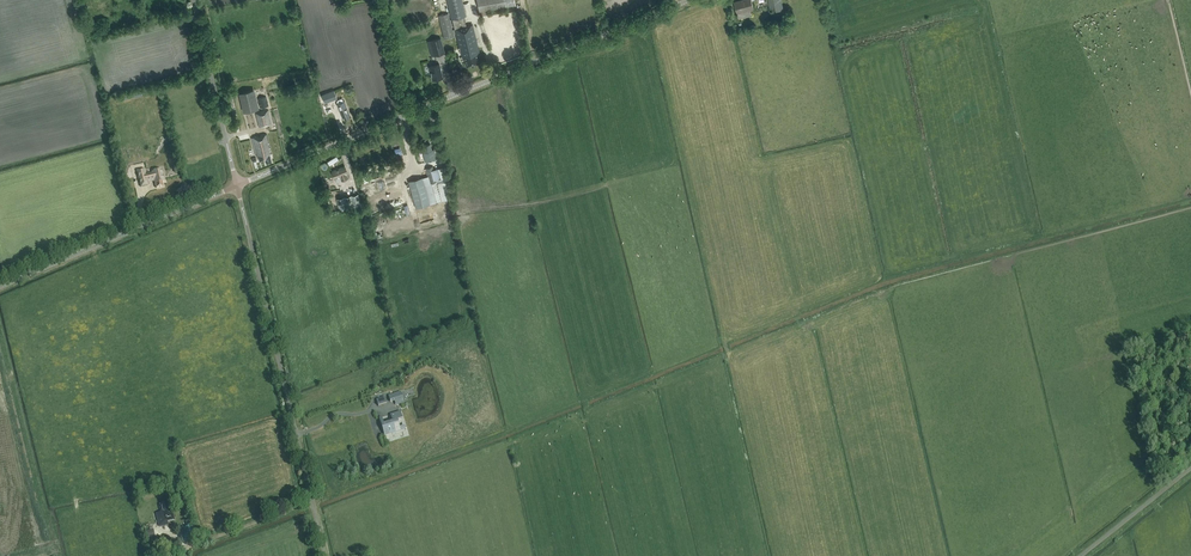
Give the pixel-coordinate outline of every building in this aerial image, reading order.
[(479,52),(473,24),(466,25),(464,17),(466,16),(462,0),(446,0),(451,19),(452,19),(455,29),(453,29),(449,13),(439,15),(445,39),(454,36),(453,33),(455,32),(461,55),(462,55),(462,58),(464,58),(466,66),(479,63),(478,56),(479,56),(478,53),(479,52)] [(513,0),(477,0),(479,15),(488,13),(487,10),(514,5),(513,0)] [(734,1),(737,13),(739,19),(752,15),(750,10),(754,9),(752,1),(756,0),(739,0),(734,1)] [(770,7),(776,6),(776,10),(784,9),(782,0),(768,0),(770,7)] [(431,40),(435,55),(445,52),(441,37),(431,40)] [(442,77),(439,64),(429,66),(432,79),(442,77)] [(239,93),(243,112),(259,108),(254,89),(239,93)] [(325,102),(326,102),(336,98),(337,97),(334,90),(333,91),(322,95),(325,102)] [(258,98),(260,107),(269,105),(266,96),(258,98)] [(348,115),(350,114),(344,101),(343,101),(343,99),(341,98),(337,100),(337,101),(338,104),(337,104),(342,117),(343,117),(344,119),(349,117),(348,115)] [(256,112),(259,126),(271,124),(268,110),(256,112)] [(271,152),(267,134),(252,137),(256,155),(258,154),(259,160),(265,159),(266,161),(271,160),(269,153),(271,152)] [(426,162),(436,159),(434,149),(432,149),(430,144),(423,146),(424,152),(423,153),(426,162)] [(345,174),(347,173),(345,166),(332,172),(335,178),(341,176),(342,180),(347,178),(345,174)] [(428,175),(408,181),(416,208),(453,197),(447,176),(441,177),(439,168),(434,169),(433,166),(425,168),(428,175)] [(137,171),(141,187),(148,185),(148,183),(155,181),(156,188),(164,186),(162,182),(165,181),(162,169),(152,172),(153,173),(146,175),(144,169),(137,171)] [(361,204),(361,203),(359,193),(337,198),(340,209),(361,204)] [(395,401),(396,405),(405,402),(401,391),(389,395),(391,402),(395,401)] [(376,399),(378,406),(387,404),(385,397),(376,399)] [(382,417),(379,418),(384,436),(385,436),(384,434),(396,431),(395,429),(400,428),(397,420),(402,419),(400,411),(390,415),(392,421),(384,424),(382,417)] [(162,512),(160,513),(156,513),(159,527),(168,526),(167,521),(174,520),(172,510),(170,511),(169,503),(160,505),(162,512)] [(184,529),(187,540),(196,538),(193,526),(184,529)] [(150,530),(145,531),(144,531),(145,538),(155,537),(154,530),(152,530),(152,527),(150,528),(150,530)]
